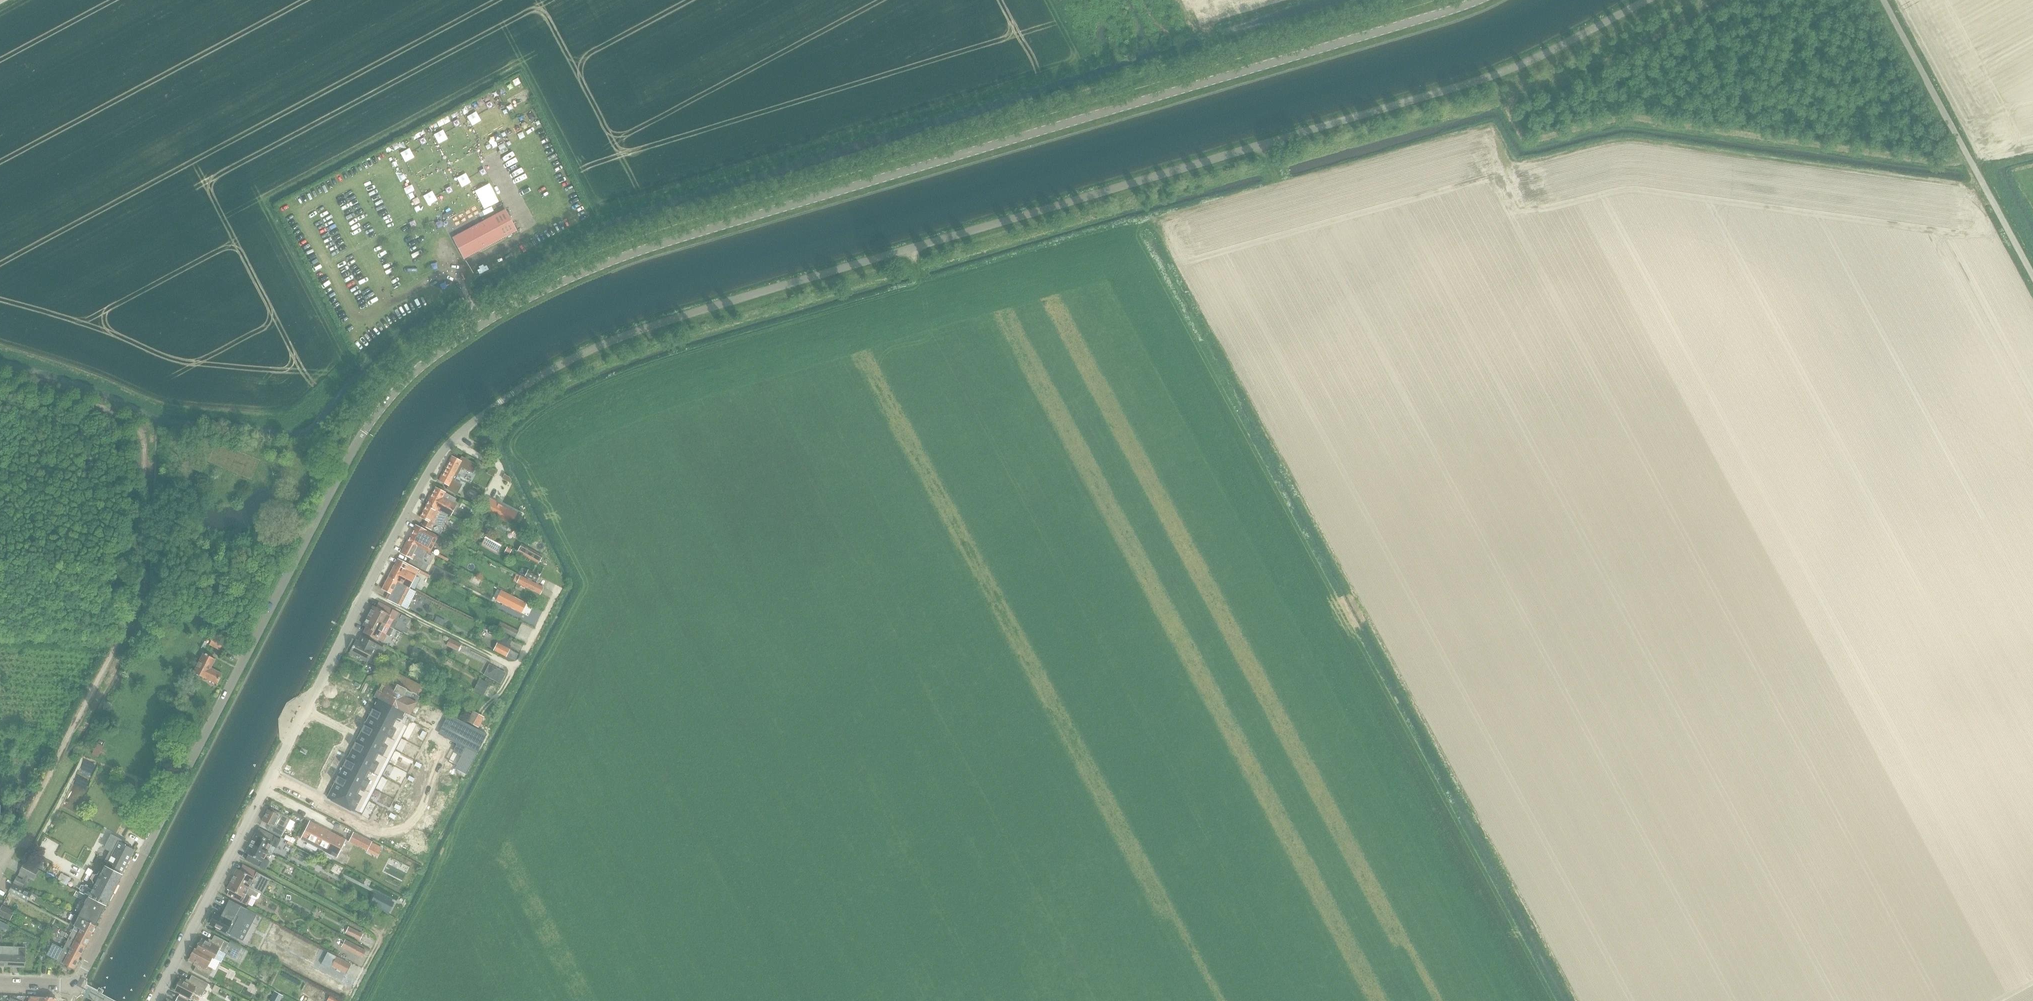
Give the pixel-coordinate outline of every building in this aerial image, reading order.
[(452,238),(464,259),(517,231),(505,209),(452,238)] [(451,456),(439,480),(448,485),(446,489),(456,494),(461,484),(456,481),(454,480),(461,467),(463,468),(472,473),(477,465),(461,456),(459,460),(451,456)] [(448,514),(450,515),(456,505),(453,503),(456,498),(442,491),(435,488),(426,505),(447,515),(448,514)] [(483,496),(477,508),(482,511),(508,524),(510,526),(516,513),(514,512),(489,499),(483,496)] [(426,505),(420,517),(426,520),(423,526),(440,535),(442,529),(441,527),(440,527),(446,516),(447,516),(447,515),(426,505)] [(415,525),(407,541),(421,548),(430,552),(438,537),(415,525)] [(485,543),(496,546),(497,540),(487,537),(485,543)] [(417,556),(421,548),(407,541),(401,553),(410,558),(408,562),(420,568),(423,562),(422,559),(417,556)] [(521,544),(517,551),(538,563),(542,555),(521,544)] [(398,559),(388,577),(409,588),(418,570),(398,559)] [(424,566),(422,571),(428,574),(431,569),(424,566)] [(528,570),(525,576),(536,582),(539,575),(528,570)] [(541,580),(551,585),(554,580),(544,574),(541,580)] [(516,582),(539,594),(543,587),(520,575),(519,576),(516,582)] [(400,606),(409,588),(388,577),(382,589),(389,593),(386,599),(400,606)] [(520,613),(526,602),(500,590),(495,600),(520,613)] [(373,606),(368,616),(393,629),(397,621),(394,620),(398,612),(378,602),(376,607),(373,606)] [(368,616),(363,625),(365,627),(363,632),(382,642),(386,635),(389,636),(393,629),(368,616)] [(436,616),(433,621),(443,626),(446,621),(436,616)] [(499,622),(496,628),(515,637),(518,631),(499,622)] [(505,634),(501,642),(513,647),(516,639),(505,634)] [(220,650),(224,642),(213,636),(209,645),(220,650)] [(372,665),(382,647),(361,636),(358,641),(355,640),(349,652),(367,662),(372,665)] [(450,638),(446,645),(457,651),(461,644),(450,638)] [(497,643),(494,650),(506,656),(505,658),(510,661),(514,661),(518,653),(509,649),(497,643)] [(217,684),(222,674),(210,668),(215,659),(203,653),(193,672),(205,678),(217,684)] [(501,666),(491,672),(497,682),(507,676),(501,666)] [(400,685),(418,692),(422,682),(405,675),(400,685)] [(372,711),(327,798),(354,811),(361,815),(410,720),(403,717),(406,712),(410,714),(419,696),(416,694),(415,694),(398,685),(391,682),(390,681),(384,678),(382,681),(374,696),(378,698),(375,706),(372,711)] [(476,685),(473,691),(482,696),(486,690),(476,685)] [(466,722),(478,728),(483,718),(472,712),(466,722)] [(448,721),(441,735),(459,744),(477,754),(487,734),(451,715),(448,721)] [(428,719),(423,726),(427,729),(432,721),(428,719)] [(98,757),(104,746),(98,743),(92,754),(98,757)] [(459,744),(454,753),(464,758),(459,767),(468,772),(477,754),(459,744)] [(383,817),(388,805),(376,799),(371,811),(383,817)] [(272,812),(268,809),(262,821),(270,825),(267,830),(281,837),(290,818),(273,810),(272,812)] [(336,857),(346,840),(345,839),(310,821),(301,839),(336,857)] [(250,843),(267,852),(271,845),(276,848),(281,839),(261,829),(258,834),(255,833),(250,843)] [(371,841),(353,832),(349,841),(367,850),(371,841)] [(85,894),(106,904),(121,875),(134,849),(118,841),(120,839),(110,834),(103,849),(109,851),(104,861),(107,863),(105,867),(105,866),(101,874),(98,873),(97,875),(95,875),(92,880),(93,882),(92,884),(95,885),(93,890),(83,885),(79,892),(84,895),(85,894)] [(286,835),(284,839),(293,843),(295,839),(286,835)] [(264,858),(267,852),(250,843),(245,853),(248,854),(245,859),(265,869),(269,861),(264,858)] [(38,869),(24,862),(20,871),(34,878),(38,869)] [(237,869),(232,878),(262,894),(270,879),(242,865),(240,870),(237,869)] [(61,873),(57,879),(60,881),(59,882),(66,886),(70,878),(61,873)] [(23,879),(17,876),(14,882),(20,885),(23,879)] [(262,894),(232,878),(227,888),(229,890),(227,895),(246,905),(251,897),(255,899),(258,898),(261,893),(262,894)] [(30,892),(13,883),(9,892),(25,900),(30,892)] [(78,916),(95,925),(106,904),(85,894),(84,895),(79,892),(76,891),(74,895),(81,900),(83,896),(87,898),(78,916)] [(374,892),(368,904),(382,912),(388,900),(374,892)] [(215,912),(209,923),(223,931),(224,932),(226,932),(237,938),(245,921),(251,924),(256,914),(229,900),(221,915),(218,914),(217,912),(215,912)] [(0,909),(0,915),(10,920),(14,911),(2,905),(0,909)] [(91,935),(95,925),(78,916),(75,914),(73,917),(70,924),(74,926),(91,935)] [(68,938),(85,946),(91,935),(74,926),(70,936),(66,934),(66,933),(62,931),(60,934),(68,938)] [(362,934),(351,928),(348,934),(360,940),(362,934)] [(196,949),(212,957),(212,958),(214,959),(218,950),(223,952),(225,953),(235,959),(241,949),(229,942),(214,935),(211,941),(208,942),(202,938),(199,942),(197,943),(198,945),(196,949)] [(73,968),(85,946),(68,938),(64,947),(62,946),(61,948),(53,944),(47,955),(57,960),(73,968)] [(361,957),(365,950),(345,940),(341,947),(361,957)] [(26,947),(23,946),(0,945),(0,965),(25,966),(26,947)] [(208,966),(212,958),(212,957),(196,949),(194,948),(189,959),(190,961),(192,960),(195,962),(196,965),(193,971),(208,979),(213,969),(208,966)] [(327,952),(321,964),(330,969),(331,966),(346,973),(351,964),(336,957),(327,952)] [(180,992),(175,1000),(188,1000),(187,1000),(189,997),(190,998),(194,991),(202,996),(208,983),(192,975),(189,980),(185,981),(180,979),(174,990),(175,990),(176,992),(177,991),(180,992)] [(300,992),(316,1000),(325,1000),(328,994),(305,982),(300,992)] [(215,985),(212,990),(218,994),(220,988),(215,985)] [(270,999),(275,1000),(280,1000),(283,996),(274,991),(271,996),(270,999)]
